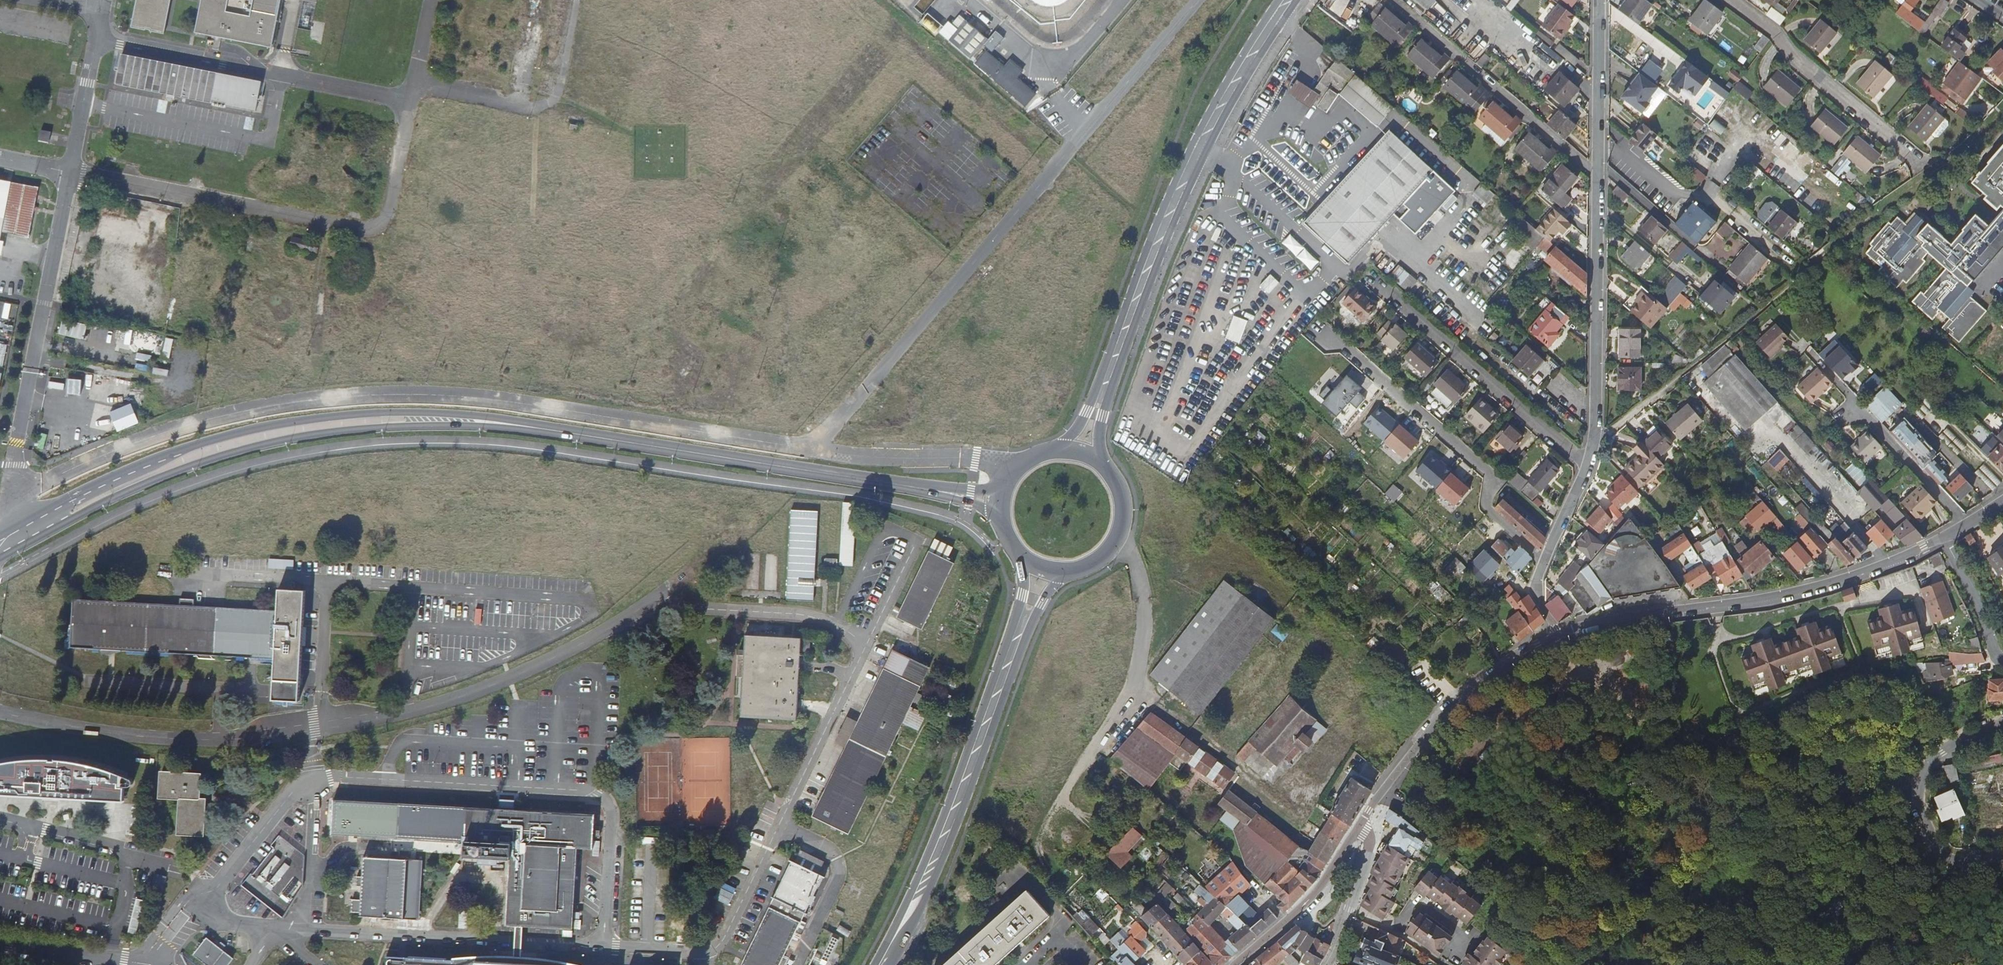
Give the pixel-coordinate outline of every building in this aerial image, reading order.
[(131,28),(145,31),(145,30),(149,31),(149,32),(164,35),(171,0),(136,0),(131,28)] [(195,34),(272,49),(281,0),(201,0),(195,34)] [(1431,0),(1414,0),(1427,11),(1434,2),(1431,0)] [(1649,0),(1625,0),(1625,1),(1627,3),(1621,10),(1639,24),(1654,4),(1649,0)] [(1708,0),(1707,0),(1691,22),(1699,27),(1696,31),(1701,35),(1704,32),(1708,34),(1725,12),(1708,0)] [(1919,31),(1925,22),(1911,11),(1919,0),(1897,0),(1896,1),(1904,6),(1897,15),(1919,31)] [(1919,31),(1924,35),(1936,16),(1942,14),(1949,3),(1945,0),(1940,0),(1919,31)] [(921,17),(931,6),(926,2),(917,13),(921,17)] [(1576,16),(1561,5),(1544,27),(1562,41),(1569,32),(1567,29),(1570,24),(1576,16)] [(1770,16),(1783,26),(1788,19),(1774,10),(1770,16)] [(1386,11),(1375,25),(1401,47),(1415,30),(1409,25),(1406,28),(1386,11)] [(951,25),(958,30),(966,20),(960,15),(951,25)] [(941,29),(926,17),(922,22),(936,34),(941,29)] [(958,30),(949,40),(971,58),(988,38),(966,20),(958,30)] [(1821,20),(1806,39),(1822,52),(1837,33),(1821,20)] [(1942,48),(1960,61),(1965,55),(1959,51),(1971,36),(1958,26),(1942,48)] [(996,31),(983,46),(992,53),(1004,38),(996,31)] [(1422,42),(1410,56),(1438,80),(1453,63),(1446,57),(1443,60),(1422,42)] [(1558,52),(1577,68),(1581,63),(1562,47),(1558,52)] [(986,51),(976,63),(1025,105),(1036,93),(1017,77),(1023,71),(1011,60),(1005,67),(986,51)] [(1990,64),(1997,71),(1995,73),(2002,81),(2002,51),(1990,64)] [(115,84),(166,94),(165,97),(173,98),(173,95),(211,103),(211,100),(226,103),(226,106),(255,111),(257,101),(261,102),(264,83),(261,82),(261,81),(217,73),(121,54),(121,55),(117,54),(116,61),(115,64),(114,72),(117,73),(115,84)] [(1874,98),(1892,75),(1875,61),(1857,84),(1874,98)] [(1695,95),(1707,78),(1686,62),(1667,86),(1678,94),(1683,86),(1695,95)] [(1948,91),(1965,104),(1984,79),(1962,63),(1946,85),(1951,88),(1948,91)] [(1329,66),(1313,91),(1308,100),(1313,104),(1326,113),(1347,81),(1330,70),(1332,68),(1329,66)] [(1787,106),(1800,90),(1777,71),(1763,87),(1787,106)] [(1558,72),(1543,89),(1563,106),(1577,89),(1575,88),(1558,72)] [(1478,114),(1492,98),(1488,94),(1489,93),(1482,87),(1479,91),(1459,74),(1447,88),(1473,111),(1474,110),(1478,114)] [(1657,88),(1638,74),(1628,87),(1630,88),(1627,92),(1625,91),(1620,98),(1642,115),(1650,106),(1646,102),(1657,88)] [(1376,127),(1392,108),(1356,76),(1339,95),(1376,127)] [(1310,109),(1313,104),(1308,100),(1313,91),(1296,80),(1287,94),(1310,109)] [(1734,89),(1740,94),(1746,88),(1739,82),(1734,89)] [(1746,88),(1740,94),(1748,100),(1753,94),(1746,88)] [(1933,95),(1958,114),(1962,109),(1948,98),(1949,97),(1938,89),(1933,95)] [(1746,101),(1737,93),(1733,98),(1742,106),(1746,101)] [(1495,105),(1482,119),(1496,131),(1492,137),(1504,148),(1524,124),(1517,118),(1514,121),(1495,105)] [(1916,128),(1933,142),(1939,135),(1943,138),(1947,138),(1956,127),(1955,122),(1935,106),(1916,128)] [(1575,124),(1559,111),(1546,126),(1562,139),(1575,124)] [(1839,148),(1852,132),(1830,113),(1816,129),(1839,148)] [(1627,138),(1654,161),(1662,151),(1653,143),(1659,136),(1641,121),(1627,138)] [(50,133),(41,131),(39,142),(48,144),(49,141),(57,142),(58,137),(50,136),(50,133)] [(1348,265),(1393,215),(1417,235),(1457,192),(1389,131),(1374,147),(1304,224),(1342,260),(1348,265)] [(1544,173),(1560,155),(1554,150),(1553,149),(1551,152),(1531,135),(1518,149),(1544,173)] [(1836,173),(1844,179),(1856,165),(1853,163),(1854,161),(1872,176),(1885,159),(1862,140),(1849,156),(1850,157),(1836,173)] [(2000,145),(2002,147),(1971,181),(1999,206),(2000,204),(2002,207),(2002,141),(2000,145)] [(1565,196),(1581,178),(1566,166),(1542,193),(1563,211),(1572,202),(1565,196)] [(1705,177),(1693,166),(1688,173),(1700,183),(1705,177)] [(1,233),(25,238),(29,239),(30,236),(29,236),(38,191),(39,188),(35,187),(35,188),(0,181),(0,239),(1,233)] [(1628,196),(1617,187),(1613,192),(1624,201),(1628,196)] [(1684,216),(1707,236),(1718,223),(1695,203),(1684,216)] [(1570,224),(1553,209),(1535,230),(1538,232),(1548,241),(1557,231),(1561,234),(1570,224)] [(1989,225),(1977,214),(1951,243),(1930,224),(1927,228),(1914,216),(1907,223),(1897,215),(1891,222),(1889,220),(1869,242),(1871,244),(1865,251),(1881,265),(1877,269),(1896,286),(1902,279),(1906,282),(1925,260),(1923,257),(1928,252),(1945,268),(1923,292),(1920,290),(1911,300),(1931,319),(1938,311),(1937,310),(1939,308),(1949,317),(1940,326),(1957,341),(1985,309),(1969,295),(1973,290),(1967,285),(1972,279),(1973,280),(1986,266),(1984,263),(1990,256),(1992,258),(2002,246),(2002,209),(1989,225)] [(1796,222),(1783,211),(1768,228),(1782,239),(1796,222)] [(1676,235),(1653,215),(1640,230),(1663,250),(1676,235)] [(1677,224),(1700,244),(1701,243),(1707,236),(1684,216),(1677,224)] [(1529,243),(1538,232),(1535,230),(1521,217),(1510,231),(1519,239),(1529,249),(1532,246),(1529,243)] [(1733,230),(1724,223),(1716,233),(1724,240),(1733,230)] [(1547,257),(1556,247),(1548,241),(1538,232),(1529,243),(1532,246),(1529,249),(1536,256),(1541,251),(1547,257)] [(1291,233),(1283,242),(1312,269),(1320,261),(1291,233)] [(290,248),(317,254),(319,244),(292,238),(290,248)] [(1683,240),(1669,255),(1679,264),(1693,250),(1683,240)] [(244,253),(252,254),(254,242),(246,241),(244,253)] [(1652,254),(1638,242),(1625,258),(1639,270),(1652,254)] [(1759,252),(1750,244),(1723,277),(1742,294),(1750,285),(1746,282),(1766,258),(1764,256),(1759,252)] [(1504,259),(1517,270),(1527,258),(1515,247),(1504,259)] [(1586,303),(1586,274),(1556,247),(1547,257),(1543,262),(1582,296),(1581,298),(1586,303)] [(1543,262),(1547,257),(1541,251),(1536,256),(1543,262)] [(1392,275),(1414,296),(1424,285),(1401,265),(1392,275)] [(1677,309),(1682,299),(1680,298),(1687,282),(1674,276),(1661,302),(1677,309)] [(1700,299),(1719,316),(1735,297),(1713,278),(1709,282),(1712,285),(1700,299)] [(1352,284),(1341,296),(1340,298),(1342,300),(1354,286),(1352,284)] [(1378,305),(1358,287),(1346,301),(1366,319),(1378,305)] [(1628,311),(1646,326),(1663,306),(1649,294),(1646,297),(1640,291),(1632,300),(1635,302),(1628,311)] [(1567,318),(1551,305),(1528,332),(1547,348),(1554,339),(1551,336),(1567,318)] [(1240,342),(1249,320),(1235,314),(1226,337),(1240,342)] [(1392,319),(1381,331),(1387,336),(1385,338),(1396,348),(1410,332),(1399,322),(1398,324),(1392,319)] [(1791,336),(1779,324),(1766,337),(1765,335),(1759,341),(1773,357),(1783,347),(1782,345),(1791,336)] [(1617,329),(1617,356),(1637,356),(1637,329),(1617,329)] [(1441,360),(1421,343),(1409,356),(1429,373),(1441,360)] [(1706,365),(1715,374),(1736,355),(1727,345),(1706,365)] [(1827,362),(1845,381),(1853,372),(1854,374),(1861,367),(1842,347),(1827,362)] [(1533,349),(1517,366),(1534,380),(1540,374),(1538,372),(1547,362),(1533,349)] [(1715,374),(1757,422),(1780,402),(1737,354),(1736,355),(1715,374)] [(1339,415),(1351,402),(1357,407),(1366,398),(1358,391),(1369,379),(1353,365),(1332,388),(1329,385),(1318,397),(1339,415)] [(1715,374),(1706,365),(1702,368),(1707,374),(1711,378),(1715,374)] [(1980,369),(1976,365),(1971,372),(1974,375),(1978,371),(1980,369)] [(1835,383),(1821,367),(1799,386),(1814,402),(1835,383)] [(1618,368),(1618,388),(1638,388),(1638,368),(1618,368)] [(1451,369),(1439,383),(1460,401),(1472,387),(1451,369)] [(1867,382),(1874,390),(1884,380),(1877,372),(1867,382)] [(1757,422),(1715,374),(1711,378),(1707,374),(1701,379),(1747,431),(1757,422)] [(1962,382),(1966,385),(1971,379),(1968,375),(1962,382)] [(1869,408),(1885,425),(1904,406),(1889,390),(1869,408)] [(1936,405),(1926,396),(1923,399),(1933,409),(1936,405)] [(1483,398),(1470,413),(1489,428),(1502,415),(1483,398)] [(1932,410),(1922,400),(1918,404),(1927,414),(1932,410)] [(1666,423),(1680,439),(1703,419),(1688,403),(1666,423)] [(1405,458),(1421,441),(1379,404),(1364,421),(1405,458)] [(1913,409),(1922,419),(1927,414),(1917,405),(1913,409)] [(1889,429),(1942,487),(1951,478),(1935,461),(1939,457),(1905,420),(1899,425),(1896,422),(1889,429)] [(1512,422),(1500,437),(1513,449),(1526,435),(1512,422)] [(1998,436),(2002,430),(2002,423),(1994,433),(1998,436)] [(1809,454),(1818,445),(1799,425),(1789,433),(1809,454)] [(1945,432),(1963,450),(1968,446),(1950,428),(1945,432)] [(1645,443),(1658,458),(1673,444),(1660,431),(1645,443)] [(1870,432),(1853,448),(1866,462),(1883,446),(1870,432)] [(1940,437),(1958,455),(1962,451),(1944,433),(1940,437)] [(1658,458),(1645,443),(1636,451),(1641,456),(1635,462),(1633,460),(1625,468),(1641,486),(1665,465),(1658,458)] [(2002,470),(2002,447),(2002,446),(1991,458),(2002,470)] [(1781,449),(1769,460),(1778,470),(1790,459),(1781,449)] [(1432,451),(1415,470),(1455,506),(1472,487),(1432,451)] [(1530,477),(1522,486),(1537,498),(1564,467),(1553,457),(1533,479),(1530,477)] [(1906,545),(1925,537),(1881,489),(1856,461),(1843,474),(1876,511),(1885,503),(1903,523),(1894,532),(1895,533),(1906,545)] [(1999,488),(2002,484),(2002,482),(1986,465),(1981,469),(1999,488)] [(1976,474),(1993,493),(1998,489),(1980,470),(1976,474)] [(1954,485),(1949,490),(1962,503),(1975,489),(1959,472),(1953,477),(1954,478),(1951,482),(1954,485)] [(1638,492),(1623,475),(1614,484),(1615,486),(1606,494),(1618,507),(1624,501),(1626,502),(1638,492)] [(1938,503),(1921,485),(1902,503),(1919,521),(1938,503)] [(1543,549),(1547,538),(1503,498),(1496,506),(1502,512),(1513,522),(1532,539),(1543,549)] [(1744,513),(1747,517),(1759,530),(1772,520),(1776,516),(1761,498),(1744,513)] [(1342,517),(1351,507),(1344,502),(1336,512),(1342,517)] [(838,565),(854,565),(856,503),(843,503),(840,562),(838,562),(838,560),(826,559),(826,568),(837,568),(838,565)] [(1351,508),(1361,517),(1365,513),(1355,504),(1351,508)] [(1838,513),(1830,504),(1826,508),(1830,512),(1828,514),(1832,518),(1838,513)] [(1612,519),(1600,505),(1587,519),(1600,531),(1612,519)] [(1744,513),(1739,507),(1733,512),(1742,522),(1747,517),(1744,513)] [(1893,529),(1897,525),(1881,507),(1876,511),(1893,529)] [(1816,521),(1810,509),(1797,516),(1804,528),(1816,521)] [(819,513),(792,512),(789,600),(815,601),(819,513)] [(1994,516),(1999,524),(2002,521),(1999,514),(1994,516)] [(1783,523),(1781,521),(1776,516),(1772,520),(1778,527),(1783,523)] [(1603,545),(1590,559),(1617,595),(1680,585),(1659,555),(1647,539),(1630,517),(1603,545)] [(1759,530),(1747,517),(1742,522),(1753,535),(1759,530)] [(1894,532),(1883,519),(1869,532),(1880,545),(1895,533),(1894,532)] [(1818,525),(1825,532),(1828,529),(1822,521),(1818,525)] [(1829,545),(1847,565),(1868,547),(1847,523),(1836,532),(1833,529),(1831,532),(1835,536),(1837,538),(1829,545)] [(1724,543),(1725,545),(1730,541),(1721,528),(1716,531),(1724,543)] [(1828,529),(1825,532),(1823,534),(1829,540),(1835,536),(1831,532),(1828,529)] [(1829,545),(1822,536),(1819,539),(1812,530),(1803,538),(1810,545),(1808,547),(1816,556),(1829,545)] [(1971,530),(1966,534),(1973,544),(1978,541),(1971,530)] [(1590,559),(1603,545),(1595,538),(1588,531),(1574,546),(1590,560),(1590,559)] [(1693,545),(1685,533),(1659,552),(1667,563),(1685,550),(1693,545)] [(1966,534),(1958,539),(1967,552),(1975,547),(1973,544),(1966,534)] [(1498,539),(1491,546),(1520,571),(1532,557),(1521,547),(1519,548),(1516,545),(1510,551),(1498,539)] [(1541,555),(1543,549),(1532,539),(1528,543),(1541,555)] [(947,561),(953,549),(935,540),(897,618),(923,630),(955,564),(947,561)] [(1764,566),(1751,551),(1742,541),(1735,547),(1743,555),(1745,553),(1746,555),(1740,560),(1753,575),(1764,566)] [(1774,557),(1761,542),(1751,551),(1764,566),(1774,557)] [(1813,558),(1799,542),(1786,554),(1800,570),(1813,558)] [(1737,563),(1731,555),(1725,545),(1724,543),(1708,553),(1704,547),(1697,551),(1701,557),(1707,566),(1708,568),(1713,564),(1726,585),(1743,574),(1737,563)] [(1696,551),(1693,545),(1685,550),(1689,556),(1696,551)] [(1990,556),(2000,572),(2002,571),(2002,573),(2002,547),(1990,556)] [(1697,551),(1696,551),(1689,556),(1697,568),(1686,576),(1695,588),(1713,576),(1708,568),(1707,566),(1701,557),(1697,551)] [(1590,560),(1580,570),(1569,583),(1570,585),(1569,587),(1572,591),(1590,613),(1614,596),(1617,595),(1590,559),(1590,560)] [(1753,575),(1740,560),(1737,563),(1743,574),(1747,580),(1753,575)] [(1569,583),(1580,570),(1573,563),(1562,574),(1569,583)] [(1792,582),(1801,580),(1789,566),(1784,571),(1792,582)] [(1168,690),(1241,594),(1223,577),(1149,675),(1168,690)] [(1921,588),(1932,617),(1933,617),(1935,621),(1954,614),(1952,609),(1953,609),(1947,593),(1947,592),(1942,580),(1921,588)] [(1547,620),(1530,594),(1524,598),(1518,592),(1516,592),(1509,585),(1506,588),(1512,595),(1509,598),(1520,613),(1533,630),(1547,620)] [(1852,587),(1841,591),(1845,602),(1856,599),(1852,587)] [(70,648),(86,648),(275,658),(273,700),(299,701),(306,590),(278,589),(277,611),(73,599),(70,648)] [(1241,594),(1168,690),(1169,690),(1201,715),(1275,619),(1241,594)] [(1560,622),(1573,613),(1562,599),(1559,595),(1547,604),(1547,605),(1560,622)] [(1869,618),(1877,645),(1892,641),(1893,647),(1894,648),(1910,644),(1909,643),(1908,637),(1923,633),(1922,630),(1915,605),(1902,609),(1900,602),(1894,604),(1894,602),(1880,606),(1882,614),(1869,618)] [(1520,640),(1533,630),(1520,613),(1508,622),(1520,640)] [(1756,650),(1743,655),(1753,682),(1767,676),(1769,681),(1770,682),(1785,676),(1785,675),(1783,670),(1812,660),(1814,665),(1814,666),(1830,660),(1830,659),(1828,654),(1843,649),(1833,622),(1819,627),(1816,618),(1803,623),(1804,625),(1798,627),(1801,634),(1775,643),(1772,636),(1767,639),(1766,637),(1753,642),(1756,650)] [(1288,633),(1276,624),(1271,631),(1283,640),(1288,633)] [(1923,633),(1908,637),(1909,643),(1925,639),(1923,633)] [(801,638),(747,635),(743,698),(742,717),(796,720),(797,710),(798,683),(799,671),(801,638)] [(1980,646),(1977,636),(1969,638),(1972,648),(1980,646)] [(1892,641),(1877,645),(1878,651),(1893,647),(1892,641)] [(1910,644),(1894,648),(1895,652),(1911,648),(1910,644)] [(849,833),(929,666),(893,649),(812,815),(849,833)] [(1843,649),(1828,654),(1830,659),(1845,654),(1843,649)] [(1982,658),(1979,654),(1965,655),(1966,663),(1985,661),(1983,659),(1982,658)] [(1924,659),(1923,659),(1916,659),(1920,669),(1928,669),(1924,659)] [(1949,659),(1931,659),(1934,674),(1954,669),(1952,659),(1949,659)] [(1812,660),(1783,670),(1785,675),(1814,665),(1812,660)] [(1814,666),(1816,670),(1831,664),(1830,660),(1814,666)] [(1767,676),(1753,682),(1754,687),(1769,681),(1767,676)] [(1770,682),(1771,686),(1787,680),(1785,676),(1770,682)] [(1992,697),(2002,696),(2002,697),(2002,678),(1993,679),(1993,681),(1990,682),(1992,697)] [(1303,750),(1311,740),(1304,734),(1317,720),(1289,695),(1235,755),(1243,762),(1257,747),(1277,765),(1282,759),(1296,744),(1303,750)] [(1111,758),(1148,790),(1169,762),(1185,737),(1150,712),(1111,758)] [(1315,743),(1327,729),(1317,720),(1304,734),(1311,740),(1315,743)] [(1185,737),(1169,762),(1180,770),(1187,761),(1224,788),(1235,773),(1185,737)] [(1296,744),(1282,759),(1290,766),(1303,750),(1296,744)] [(2002,761),(2002,753),(1986,755),(1987,763),(2002,761)] [(1016,756),(1011,767),(1027,775),(1032,764),(1016,756)] [(108,770),(93,766),(79,763),(65,760),(61,760),(61,762),(44,761),(44,759),(36,759),(22,760),(7,762),(0,763),(0,793),(43,795),(43,789),(51,789),(59,790),(58,796),(124,799),(125,787),(119,787),(120,774),(112,771),(108,770)] [(1957,761),(1946,763),(1953,780),(1960,778),(1957,761)] [(200,795),(201,774),(162,772),(161,797),(181,798),(179,833),(204,835),(206,799),(199,799),(200,795)] [(1351,824),(1372,791),(1364,786),(1353,779),(1331,811),(1333,813),(1351,824)] [(1939,807),(1944,817),(1954,813),(1956,816),(1965,812),(1954,787),(1937,795),(1942,806),(1939,807)] [(1288,858),(1298,847),(1228,790),(1218,802),(1229,810),(1243,821),(1241,824),(1287,860),(1288,858)] [(595,815),(334,800),(332,834),(465,842),(510,845),(505,926),(520,927),(573,930),(578,849),(593,850),(594,837),(600,837),(600,827),(594,826),(595,815)] [(1390,811),(1387,817),(1401,828),(1390,843),(1408,856),(1415,848),(1418,850),(1425,841),(1417,835),(1419,831),(1390,809),(1390,811)] [(1243,821),(1229,810),(1221,821),(1233,830),(1239,822),(1241,824),(1243,821)] [(1339,843),(1351,824),(1333,813),(1329,820),(1325,817),(1323,821),(1327,823),(1322,831),(1339,843)] [(1233,830),(1233,832),(1238,845),(1244,864),(1265,883),(1286,861),(1287,860),(1241,824),(1239,822),(1233,830)] [(1143,834),(1134,826),(1119,841),(1128,849),(1143,834)] [(1151,826),(1144,834),(1159,847),(1162,843),(1160,841),(1164,837),(1151,826)] [(1327,863),(1339,843),(1322,831),(1320,830),(1316,837),(1318,838),(1309,852),(1327,863)] [(1119,841),(1106,854),(1115,862),(1128,849),(1119,841)] [(1361,902),(1360,903),(1386,913),(1390,916),(1399,916),(1403,909),(1411,898),(1409,897),(1413,891),(1417,886),(1412,882),(1414,879),(1413,878),(1421,865),(1408,856),(1390,843),(1387,842),(1384,841),(1378,850),(1383,854),(1372,871),(1374,873),(1368,883),(1371,886),(1361,902)] [(465,842),(464,857),(509,859),(510,845),(465,842)] [(1304,849),(1298,847),(1288,858),(1298,858),(1304,849)] [(800,851),(795,863),(791,861),(741,964),(780,964),(828,867),(823,865),(824,862),(800,851)] [(1322,870),(1327,863),(1309,852),(1308,851),(1303,858),(1322,870)] [(361,917),(404,919),(408,859),(400,859),(400,852),(392,852),(392,858),(364,857),(363,877),(357,876),(357,886),(362,887),(362,890),(362,893),(357,893),(357,899),(352,899),(352,913),(361,913),(361,917)] [(276,855),(256,879),(262,883),(281,859),(276,855)] [(1316,879),(1322,870),(1303,858),(1298,858),(1288,858),(1302,869),(1316,879)] [(416,920),(420,860),(408,859),(404,919),(416,920)] [(1265,883),(1277,895),(1300,872),(1286,861),(1265,883)] [(285,863),(266,887),(271,891),(290,867),(285,863)] [(1207,888),(1216,896),(1238,918),(1248,908),(1239,896),(1251,885),(1234,863),(1207,888)] [(1288,909),(1316,879),(1302,869),(1300,872),(1277,895),(1280,898),(1278,900),(1281,903),(1278,906),(1284,912),(1288,909)] [(1426,895),(1428,893),(1440,878),(1431,871),(1429,870),(1417,886),(1413,891),(1409,897),(1411,898),(1416,889),(1426,895)] [(1438,899),(1451,883),(1442,875),(1440,878),(1428,893),(1437,900),(1438,899)] [(1463,888),(1453,881),(1451,883),(1438,899),(1448,906),(1449,905),(1454,899),(1463,888)] [(1177,892),(1172,888),(1168,892),(1173,897),(1177,892)] [(1463,888),(1454,899),(1449,905),(1448,906),(1458,914),(1460,912),(1464,907),(1473,896),(1463,888)] [(1127,905),(1128,904),(1132,899),(1137,894),(1133,890),(1122,900),(1127,905)] [(1029,892),(946,964),(995,964),(1050,916),(1029,892)] [(1235,954),(1257,936),(1238,918),(1216,896),(1209,903),(1207,901),(1201,907),(1203,909),(1197,914),(1208,925),(1215,919),(1218,922),(1221,920),(1217,916),(1221,913),(1236,928),(1230,934),(1232,936),(1225,943),(1235,954)] [(1474,913),(1482,903),(1473,896),(1464,907),(1460,912),(1458,914),(1469,921),(1470,920),(1469,919),(1474,913)] [(144,901),(136,899),(127,934),(136,936),(140,920),(144,901)] [(1132,899),(1128,904),(1134,910),(1139,905),(1132,899)] [(1141,916),(1151,927),(1167,913),(1157,903),(1141,916)] [(1360,903),(1382,918),(1386,913),(1360,903)] [(1257,936),(1277,918),(1269,908),(1259,916),(1250,907),(1248,908),(1238,918),(1257,936)] [(461,910),(460,927),(472,928),(472,910),(461,910)] [(1167,913),(1151,927),(1159,935),(1175,922),(1167,913)] [(1235,954),(1225,943),(1208,925),(1197,914),(1194,917),(1197,921),(1193,924),(1187,917),(1180,923),(1209,954),(1208,956),(1208,958),(1215,964),(1222,964),(1235,954)] [(1191,914),(1187,917),(1193,924),(1197,921),(1194,917),(1191,914)] [(1408,933),(1439,956),(1453,936),(1421,914),(1419,917),(1408,933)] [(1356,917),(1353,926),(1368,933),(1372,924),(1356,917)] [(1137,924),(1134,920),(1123,930),(1127,933),(1137,924)] [(1159,935),(1169,946),(1185,933),(1175,922),(1159,935)] [(1127,933),(1130,937),(1137,944),(1145,938),(1146,932),(1137,924),(1127,933)] [(1295,927),(1278,941),(1296,959),(1296,958),(1304,950),(1313,938),(1295,927)] [(1382,929),(1377,941),(1366,936),(1363,945),(1366,947),(1364,952),(1360,951),(1358,960),(1368,964),(1367,964),(1399,964),(1401,959),(1397,957),(1404,939),(1382,929)] [(811,964),(835,964),(839,953),(837,952),(843,937),(824,930),(811,964)] [(1169,946),(1177,955),(1193,941),(1185,933),(1169,946)] [(1508,950),(1490,936),(1482,947),(1500,961),(1508,950)] [(1118,947),(1127,956),(1132,962),(1144,951),(1137,944),(1130,937),(1118,947)] [(209,964),(228,964),(233,958),(222,950),(207,938),(200,947),(194,954),(209,964)] [(1145,938),(1137,944),(1144,951),(1151,944),(1145,938)] [(1331,945),(1328,944),(1313,938),(1304,950),(1323,958),(1324,957),(1331,945)] [(1177,955),(1185,963),(1201,950),(1193,941),(1177,955)] [(1260,956),(1267,964),(1271,964),(1282,956),(1289,963),(1287,964),(1292,964),(1296,959),(1278,941),(1260,956)] [(1482,947),(1474,957),(1485,964),(1497,964),(1500,961),(1482,947)] [(1870,958),(1873,955),(1869,949),(1865,953),(1870,958)] [(1208,958),(1201,950),(1185,963),(1187,964),(1215,964),(1208,958)] [(1323,958),(1304,950),(1296,958),(1296,959),(1308,964),(1319,964),(1323,958)] [(1474,957),(1471,955),(1464,964),(1485,964),(1474,957)] [(519,957),(510,956),(497,956),(489,956),(484,956),(476,956),(464,957),(454,958),(454,960),(405,957),(405,964),(578,964),(567,963),(553,960),(544,959),(533,958),(519,957)] [(1132,962),(1127,956),(1119,963),(1120,964),(1136,964),(1132,962)] [(1260,956),(1249,964),(1267,964),(1260,956)] [(1429,956),(1425,961),(1431,964),(1442,964),(1429,956)]
